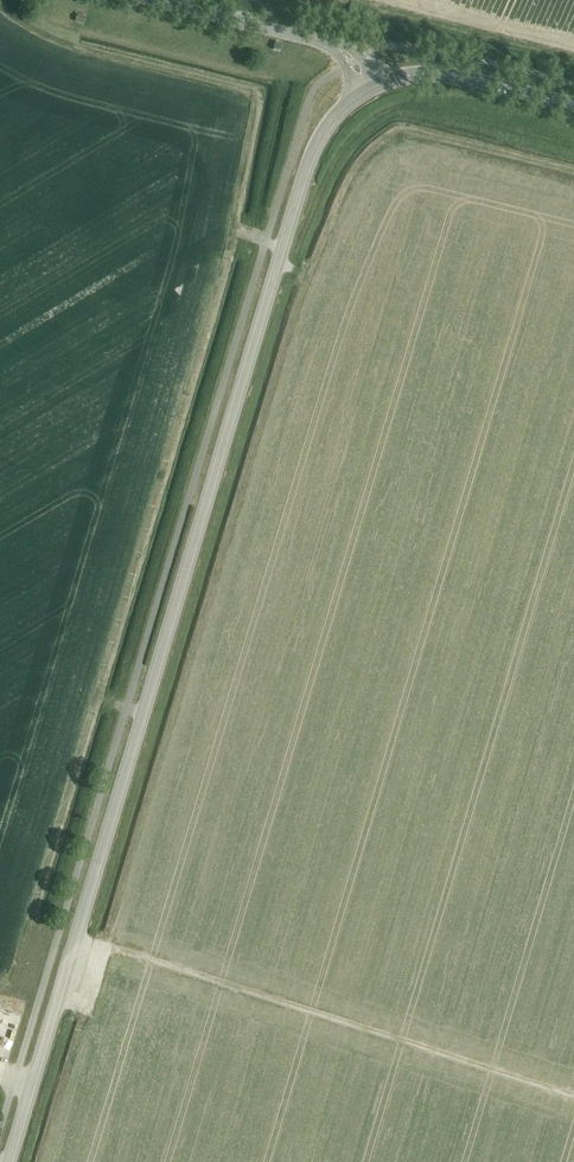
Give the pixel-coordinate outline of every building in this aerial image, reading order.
[(78,14),(75,22),(84,25),(87,18),(78,14)] [(275,43),(274,50),(282,51),(283,44),(275,43)]
